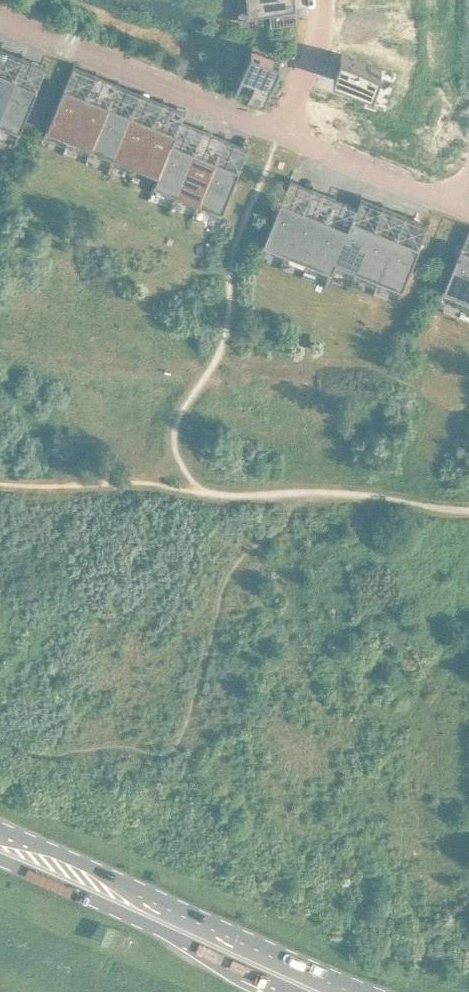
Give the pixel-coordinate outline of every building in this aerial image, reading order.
[(281,33),(309,31),(306,0),(257,0),(260,23),(280,22),(281,33)] [(245,95),(275,109),(293,70),(263,56),(245,95)] [(352,66),(344,89),(385,103),(393,79),(352,66)] [(8,130),(8,129),(9,130),(26,87),(4,78),(0,88),(0,127),(8,130)] [(8,129),(8,130),(4,139),(9,141),(12,132),(32,140),(49,97),(26,87),(9,130),(8,129)] [(63,140),(80,147),(81,146),(82,147),(99,105),(76,95),(55,147),(59,149),(63,140)] [(85,149),(103,156),(103,155),(104,156),(121,114),(99,105),(82,147),(81,146),(80,147),(77,156),(81,158),(85,149)] [(389,110),(378,106),(375,114),(386,118),(389,110)] [(107,158),(125,166),(125,164),(126,165),(143,123),(121,114),(104,156),(103,155),(103,156),(99,165),(104,167),(107,158)] [(129,167),(147,175),(148,173),(148,174),(166,132),(143,123),(126,165),(125,164),(125,166),(121,174),(126,176),(129,167)] [(169,184),(166,192),(167,193),(188,141),(166,132),(148,174),(148,173),(147,175),(144,183),(148,185),(152,176),(169,184)] [(170,195),(188,202),(188,201),(189,201),(206,159),(185,151),(189,141),(188,141),(167,193),(166,192),(162,202),(166,204),(170,195)] [(192,204),(210,211),(210,210),(211,210),(228,169),(206,159),(189,201),(188,201),(188,202),(184,211),(189,213),(192,204)] [(210,210),(210,211),(206,220),(211,222),(214,213),(234,221),(251,178),(228,169),(211,210),(210,210)] [(280,254),(297,261),(298,260),(299,261),(316,219),(293,209),(271,261),(276,263),(280,254)] [(302,263),(320,271),(320,269),(321,270),(338,228),(316,219),(299,261),(298,260),(297,261),(294,270),(298,272),(302,263)] [(324,272),(342,280),(342,279),(343,279),(364,227),(363,227),(359,236),(338,228),(321,270),(320,269),(320,271),(316,279),(320,281),(324,272)] [(347,271),(368,279),(368,278),(369,278),(386,236),(364,227),(343,279),(342,279),(342,280),(338,288),(343,290),(347,281),(344,280),(347,271)] [(373,281),(390,288),(391,287),(408,245),(386,236),(369,278),(368,278),(368,279),(364,288),(369,290),(373,281)] [(391,287),(390,288),(387,297),(391,299),(395,290),(414,298),(431,255),(408,245),(391,287)] [(468,305),(468,264),(451,308),(455,310),(459,301),(468,305)]
